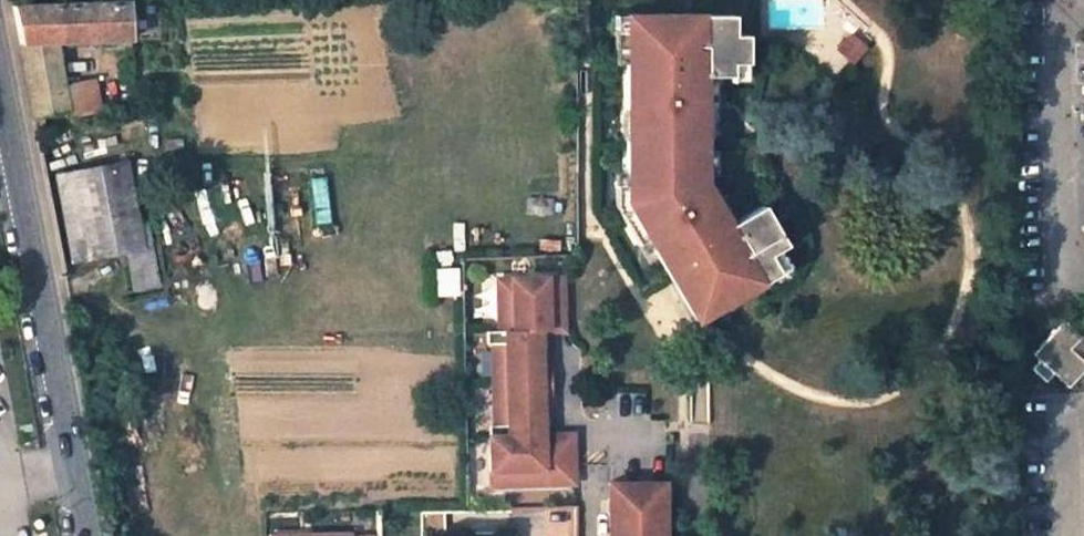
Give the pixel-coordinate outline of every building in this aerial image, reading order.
[(119,45),(132,44),(130,1),(13,5),(21,41),(56,40),(119,37),(119,45)] [(652,245),(688,306),(700,303),(715,298),(728,292),(739,287),(752,280),(754,283),(777,270),(766,252),(777,246),(784,242),(761,202),(733,218),(728,222),(720,217),(714,206),(714,197),(703,178),(702,73),(729,72),(729,60),(745,59),(745,31),(731,31),(731,11),(624,12),(625,60),(625,108),(634,107),(634,137),(625,137),(625,172),(625,200),(652,245)] [(613,61),(625,60),(624,12),(613,13),(613,61)] [(851,52),(863,37),(848,26),(837,41),(851,52)] [(65,85),(56,40),(21,41),(31,93),(65,85)] [(729,78),(745,78),(745,59),(729,60),(729,72),(729,78)] [(65,85),(31,93),(36,119),(32,120),(33,124),(43,121),(42,115),(69,110),(70,117),(102,112),(95,80),(65,85)] [(625,137),(634,137),(634,107),(625,108),(624,108),(621,111),(619,116),(618,123),(619,129),(624,137),(625,137)] [(140,222),(128,163),(73,174),(87,255),(127,248),(150,244),(146,221),(140,222)] [(625,200),(625,172),(614,172),(616,205),(642,251),(652,245),(625,200)] [(87,255),(73,174),(55,177),(71,258),(87,255)] [(728,222),(733,218),(726,205),(725,203),(724,203),(723,200),(721,199),(717,197),(714,197),(714,206),(720,217),(728,222)] [(158,283),(150,244),(127,248),(136,288),(158,283)] [(777,270),(787,263),(777,246),(766,252),(777,270)] [(566,278),(502,279),(503,332),(495,332),(497,437),(491,437),(492,486),(575,485),(574,445),(544,444),(544,435),(544,413),(552,413),(551,354),(543,354),(543,332),(567,331),(566,278)] [(688,306),(695,318),(754,283),(752,280),(739,287),(728,292),(715,298),(700,303),(688,306)] [(1065,320),(1033,354),(1039,360),(1032,368),(1046,382),(1055,374),(1069,387),(1083,371),(1083,338),(1081,335),(1065,320)] [(574,436),(544,435),(544,444),(574,445),(574,436)] [(665,484),(609,484),(610,500),(615,501),(615,535),(665,535),(665,484)]
